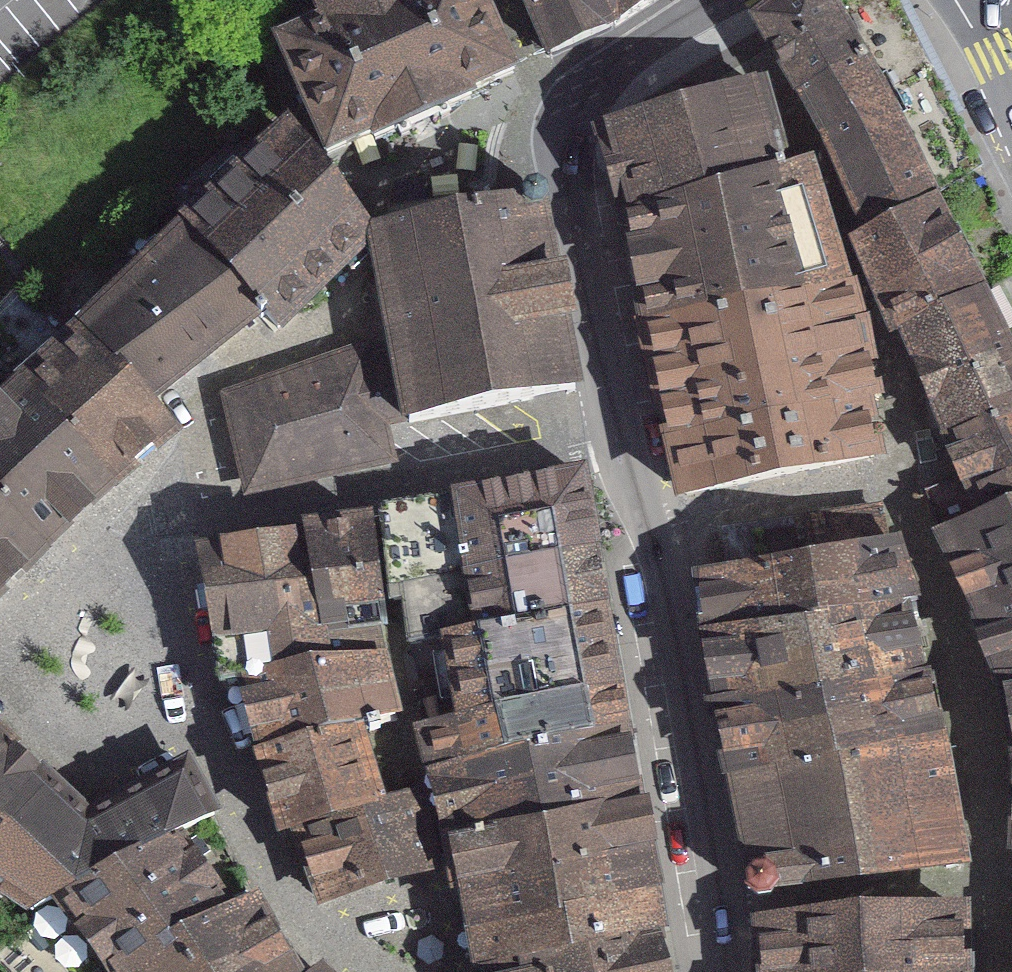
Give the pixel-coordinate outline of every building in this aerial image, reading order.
[(324,25),(281,45),(333,159),(515,77),(480,0),(313,0),(324,25)] [(578,57),(636,16),(628,0),(551,0),(578,57)] [(636,16),(660,0),(628,0),(636,16)] [(760,26),(839,172),(867,231),(934,203),(930,195),(981,165),(898,0),(839,0),(828,6),(824,0),(802,0),(760,26)] [(609,121),(599,124),(624,218),(803,166),(800,156),(783,161),(758,75),(609,121)] [(376,231),(314,149),(304,153),(285,132),(184,223),(262,309),(278,327),(376,231)] [(803,166),(624,218),(646,324),(846,287),(809,165),(803,166)] [(391,231),(378,253),(394,336),(229,393),(247,484),(390,455),(381,423),(565,391),(576,389),(537,197),(527,199),(429,222),(391,231)] [(934,203),(867,231),(904,329),(981,293),(934,203)] [(184,223),(84,325),(144,399),(262,309),(184,223)] [(646,324),(673,441),(872,399),(857,323),(846,287),(646,324)] [(904,329),(923,433),(1011,408),(1011,354),(981,293),(904,329)] [(144,399),(84,325),(21,382),(108,483),(171,428),(144,399)] [(21,382),(0,360),(0,403),(21,382)] [(21,382),(0,403),(0,588),(108,483),(21,382)] [(872,399),(673,441),(685,494),(697,492),(874,457),(862,413),(876,411),(872,399)] [(923,433),(936,494),(1011,482),(1011,408),(923,433)] [(584,476),(383,509),(391,589),(597,552),(584,476)] [(936,494),(977,613),(1011,602),(1011,482),(936,494)] [(881,512),(806,526),(812,565),(887,550),(881,512)] [(370,518),(302,528),(304,537),(322,633),(375,623),(384,620),(370,518)] [(806,526),(727,537),(732,574),(708,580),(702,581),(710,634),(903,605),(887,550),(812,565),(806,526)] [(322,633),(304,537),(200,557),(229,687),(245,684),(381,655),(375,623),(322,633)] [(394,600),(404,599),(411,643),(445,635),(604,610),(597,552),(391,589),(394,600)] [(977,613),(1003,676),(1011,675),(1011,602),(977,613)] [(903,605),(710,634),(720,699),(859,674),(863,687),(922,676),(903,605)] [(604,610),(445,635),(453,682),(413,690),(421,727),(619,689),(604,610)] [(381,655),(245,684),(262,754),(358,731),(397,720),(381,655)] [(859,674),(720,699),(736,773),(873,742),(945,729),(934,674),(922,676),(863,687),(859,674)] [(1003,676),(1011,724),(1011,675),(1003,676)] [(619,689),(421,727),(432,771),(626,730),(619,689)] [(873,742),(736,773),(754,870),(747,878),(749,888),(758,895),(769,894),(772,891),(775,888),(776,880),(957,863),(945,729),(873,742)] [(626,730),(432,771),(447,834),(638,802),(626,730)] [(358,731),(262,754),(284,831),(298,827),(382,803),(358,731)] [(0,736),(0,822),(45,777),(0,736)] [(45,777),(0,822),(0,889),(35,910),(212,816),(185,767),(89,815),(45,777)] [(382,803),(298,827),(320,898),(435,866),(420,794),(382,803)] [(638,802),(447,834),(457,892),(648,855),(638,802)] [(212,816),(35,910),(63,933),(75,923),(113,971),(159,971),(189,952),(180,938),(252,899),(212,816)] [(648,855),(457,892),(459,901),(469,901),(474,925),(653,891),(648,855)] [(653,891),(474,925),(479,946),(543,929),(548,954),(658,932),(653,891)] [(252,899),(180,938),(189,952),(159,971),(294,971),(252,899)] [(763,924),(770,971),(959,971),(960,907),(776,923),(763,924)] [(485,971),(666,971),(658,932),(548,954),(543,929),(479,946),(485,971)]
